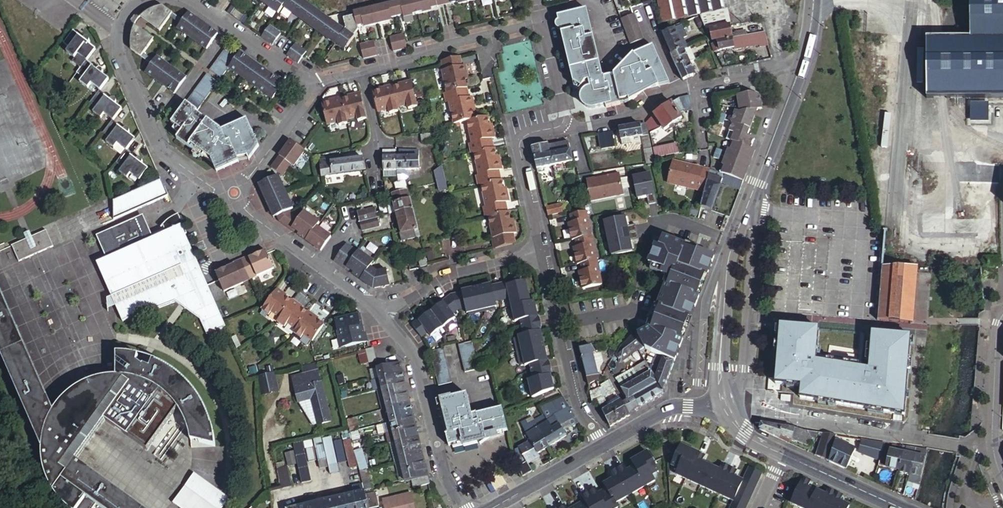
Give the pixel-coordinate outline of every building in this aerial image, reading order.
[(268,6),(267,8),(284,20),(289,13),(323,39),(325,37),(333,43),(332,45),(340,52),(341,51),(350,39),(350,37),(347,34),(300,0),(299,0),(294,7),(285,0),(260,0),(268,6)] [(341,51),(346,54),(360,34),(359,30),(365,28),(369,28),(370,30),(389,25),(388,23),(409,18),(409,20),(429,15),(429,13),(432,12),(463,4),(464,6),(484,1),(483,0),(413,0),(355,14),(357,22),(349,24),(344,31),(347,34),(350,37),(350,39),(341,51)] [(730,25),(726,10),(724,11),(722,0),(658,0),(659,3),(662,23),(701,15),(702,18),(706,27),(709,34),(713,33),(714,41),(718,41),(733,37),(730,25)] [(971,40),(986,40),(987,100),(1002,100),(1002,0),(970,0),(971,40)] [(179,27),(208,48),(218,33),(207,23),(191,11),(184,19),(166,6),(158,7),(154,9),(149,12),(145,14),(144,15),(163,30),(172,17),(182,24),(179,27)] [(587,12),(558,18),(575,83),(581,87),(580,90),(585,93),(587,108),(590,108),(593,108),(607,105),(608,107),(622,104),(622,102),(630,100),(631,102),(647,90),(658,87),(658,86),(668,82),(653,48),(633,57),(614,78),(603,80),(587,12)] [(623,18),(626,26),(633,24),(630,15),(623,18)] [(706,27),(702,18),(696,20),(700,29),(706,27)] [(633,24),(626,26),(629,35),(642,29),(638,21),(636,22),(633,24)] [(148,71),(176,94),(187,77),(159,56),(156,60),(146,53),(157,39),(139,25),(138,26),(137,28),(136,32),(135,35),(134,37),(134,49),(134,50),(153,64),(148,71)] [(271,25),(262,36),(275,45),(283,33),(271,25)] [(676,29),(675,26),(662,31),(672,55),(688,48),(684,38),(688,36),(684,26),(676,29)] [(632,43),(645,38),(642,29),(629,35),(632,43)] [(75,30),(65,43),(71,47),(67,51),(76,57),(79,53),(88,60),(97,48),(91,43),(92,42),(92,40),(91,39),(89,38),(87,38),(86,39),(81,36),(82,35),(75,30)] [(761,46),(769,44),(766,33),(733,39),(733,37),(718,41),(719,44),(715,45),(717,52),(735,48),(735,51),(761,45),(761,46)] [(409,48),(405,34),(391,38),(392,39),(394,51),(409,48)] [(325,37),(323,39),(332,45),(333,43),(325,37)] [(986,40),(971,40),(950,41),(938,41),(927,41),(927,100),(943,100),(957,100),(987,100),(986,40)] [(361,45),(364,59),(378,56),(375,42),(361,45)] [(300,63),(308,52),(297,44),(289,55),(300,63)] [(212,69),(223,78),(231,67),(274,99),(277,95),(283,86),(284,84),(242,52),(240,56),(228,47),(212,69)] [(672,55),(671,56),(676,69),(690,63),(697,60),(692,47),(688,48),(672,55)] [(76,57),(73,61),(82,68),(88,60),(79,53),(76,57)] [(446,72),(451,94),(465,90),(467,90),(464,77),(466,76),(464,67),(460,68),(458,59),(444,62),(446,72)] [(82,68),(77,73),(84,78),(80,82),(88,89),(92,85),(100,91),(109,79),(103,74),(104,72),(104,70),(103,69),(101,68),(99,69),(98,70),(94,67),(95,65),(88,60),(82,68)] [(694,76),(695,76),(690,63),(676,69),(681,81),(694,76)] [(199,111),(219,82),(208,74),(188,103),(199,111)] [(417,109),(410,83),(401,85),(402,87),(391,90),(396,109),(406,106),(408,111),(417,109)] [(293,97),(283,86),(277,95),(287,106),(293,97)] [(391,90),(391,88),(383,90),(383,92),(373,95),(377,114),(388,111),(389,116),(397,113),(396,109),(391,90)] [(472,122),(474,121),(471,108),(473,107),(471,98),(467,99),(465,90),(451,94),(454,103),(459,125),(472,122)] [(107,96),(100,91),(90,104),(96,109),(93,113),(101,119),(104,115),(112,121),(122,110),(115,104),(116,103),(116,102),(116,101),(116,100),(115,100),(114,100),(113,99),(112,100),(111,100),(110,101),(106,97),(107,96)] [(732,140),(720,171),(744,181),(756,149),(752,147),(755,137),(749,134),(756,114),(752,113),(752,110),(758,109),(763,108),(761,95),(752,92),(739,94),(739,107),(735,108),(736,111),(732,122),(734,122),(727,139),(732,140)] [(366,122),(360,96),(352,98),(352,100),(341,103),(346,122),(357,120),(358,124),(366,122)] [(688,110),(685,97),(679,99),(683,111),(688,110)] [(679,99),(672,103),(678,112),(683,111),(679,99)] [(341,103),(340,101),(333,103),(333,104),(323,107),(327,127),(338,124),(339,128),(347,126),(346,122),(341,103)] [(197,113),(199,111),(188,103),(186,106),(172,123),(176,126),(173,129),(180,135),(177,139),(203,158),(205,156),(212,161),(215,169),(218,171),(219,171),(239,164),(237,158),(248,156),(249,161),(259,147),(248,119),(222,130),(197,113)] [(672,103),(662,110),(672,124),(682,117),(678,112),(672,103)] [(672,124),(662,110),(653,116),(665,133),(674,127),(672,124)] [(724,124),(727,115),(722,113),(718,121),(724,124)] [(490,131),(487,118),(474,121),(472,122),(476,143),(479,153),(493,149),(491,140),(494,139),(492,131),(490,131)] [(648,123),(650,132),(658,127),(652,118),(648,123)] [(120,127),(112,121),(102,135),(108,140),(105,143),(113,150),(116,146),(124,152),(134,140),(127,136),(129,133),(129,132),(129,131),(128,130),(128,129),(127,129),(126,129),(125,130),(124,131),(123,132),(118,129),(120,127)] [(653,162),(645,125),(618,130),(622,147),(643,143),(646,162),(653,162)] [(613,148),(610,133),(598,136),(601,150),(613,148)] [(435,146),(433,138),(420,140),(422,148),(435,146)] [(290,139),(271,166),(283,174),(292,162),(295,165),(305,150),(290,139)] [(572,163),(567,143),(548,148),(549,156),(550,156),(553,168),(573,164),(572,163)] [(657,158),(679,153),(678,144),(655,149),(657,158)] [(536,153),(533,154),(538,171),(542,170),(553,168),(550,156),(549,156),(548,148),(547,146),(535,148),(536,153)] [(714,156),(720,158),(723,149),(718,147),(714,156)] [(398,150),(399,152),(399,158),(395,158),(396,171),(405,170),(420,170),(418,149),(398,150)] [(494,149),(493,149),(479,153),(484,174),(486,184),(500,181),(498,171),(501,170),(499,161),(497,162),(494,149)] [(130,157),(124,152),(114,165),(120,170),(117,175),(124,181),(128,176),(137,183),(146,171),(139,166),(140,165),(141,164),(141,163),(140,163),(140,162),(139,162),(138,161),(137,161),(136,162),(135,162),(134,163),(129,159),(130,157)] [(367,172),(364,160),(341,162),(341,157),(330,158),(330,161),(320,161),(322,178),(367,172)] [(395,158),(384,159),(385,171),(396,171),(395,158)] [(705,190),(711,167),(674,158),(669,180),(705,190)] [(741,189),(744,181),(720,171),(711,167),(705,190),(702,205),(712,209),(722,182),(741,189)] [(440,192),(448,190),(442,168),(434,172),(440,192)] [(405,170),(396,171),(399,183),(405,182),(408,178),(408,174),(405,170)] [(596,178),(588,179),(588,181),(590,189),(592,201),(625,194),(621,174),(596,179),(596,178)] [(650,174),(633,177),(638,198),(647,196),(649,204),(656,203),(650,174)] [(278,175),(263,182),(277,214),(280,221),(321,250),(331,236),(316,226),(320,222),(304,210),(299,217),(291,211),(290,209),(293,208),(278,175)] [(491,206),(493,216),(507,212),(505,202),(508,202),(506,192),(504,193),(501,180),(500,181),(486,184),(491,206)] [(277,214),(263,182),(263,191),(277,223),(277,214)] [(397,193),(407,190),(405,182),(399,183),(395,185),(397,193)] [(163,183),(115,204),(115,223),(170,199),(163,183)] [(396,214),(413,210),(411,199),(409,199),(407,190),(397,193),(400,202),(393,204),(394,205),(396,214)] [(400,202),(397,193),(391,194),(393,204),(400,202)] [(546,207),(548,216),(563,212),(561,203),(546,207)] [(692,212),(700,214),(702,205),(694,203),(692,212)] [(390,216),(396,214),(394,205),(388,207),(390,216)] [(376,209),(358,213),(361,223),(376,219),(379,219),(376,209)] [(398,224),(416,220),(413,210),(396,214),(398,224)] [(567,224),(570,233),(590,229),(586,211),(569,215),(571,222),(567,224)] [(493,216),(501,248),(515,244),(512,234),(516,234),(514,225),(512,225),(509,212),(507,212),(493,216)] [(625,216),(605,220),(612,255),(633,251),(631,241),(640,239),(636,224),(628,226),(625,216)] [(179,218),(179,219),(177,219),(168,226),(165,228),(163,230),(163,231),(165,230),(167,235),(149,244),(138,221),(97,239),(107,262),(106,263),(107,266),(100,270),(113,301),(117,310),(124,325),(158,310),(159,312),(176,304),(188,299),(186,294),(191,291),(192,293),(203,275),(197,261),(186,238),(187,237),(188,236),(180,218),(179,218)] [(361,223),(363,232),(378,227),(376,222),(376,219),(361,223)] [(378,227),(380,234),(388,232),(385,219),(379,221),(381,227),(378,227)] [(407,241),(420,238),(416,220),(398,224),(401,235),(400,236),(401,239),(404,238),(403,234),(405,234),(407,241)] [(603,284),(590,229),(570,233),(571,240),(575,239),(577,247),(573,248),(577,265),(581,264),(582,271),(579,272),(583,289),(603,284)] [(31,240),(30,238),(15,246),(22,262),(57,247),(50,230),(35,236),(36,238),(31,240)] [(28,234),(30,238),(31,240),(36,238),(35,236),(33,232),(28,234)] [(664,358),(675,363),(683,340),(682,339),(689,319),(691,319),(700,297),(698,296),(706,275),(708,276),(715,256),(699,250),(698,252),(686,247),(687,245),(664,237),(660,246),(657,245),(650,263),(664,269),(662,273),(673,277),(670,285),(668,284),(659,306),(661,307),(653,327),(638,336),(643,346),(644,349),(664,358)] [(359,251),(346,242),(334,260),(346,268),(348,266),(354,270),(352,273),(369,285),(374,283),(374,286),(389,282),(386,268),(376,270),(371,266),(375,261),(359,250),(359,251)] [(243,260),(252,280),(276,270),(268,251),(258,256),(252,259),(250,257),(243,260)] [(218,274),(226,292),(245,284),(245,283),(252,280),(243,260),(235,263),(236,265),(229,268),(218,274)] [(881,265),(877,319),(912,322),(916,267),(881,265)] [(206,281),(203,275),(192,293),(191,291),(186,294),(188,299),(176,304),(201,323),(195,307),(199,305),(197,300),(208,287),(206,281)] [(79,462),(108,422),(118,429),(129,414),(141,423),(163,393),(165,394),(166,395),(168,396),(176,404),(184,413),(189,423),(193,435),(194,443),(219,449),(218,442),(215,424),(214,422),(212,415),(207,405),(204,400),(197,389),(188,381),(177,372),(170,367),(161,363),(158,362),(157,361),(154,368),(149,366),(148,367),(141,363),(142,357),(135,355),(120,354),(120,378),(114,378),(106,379),(98,381),(85,386),(77,392),(70,397),(60,408),(57,411),(0,280),(0,345),(5,357),(21,393),(29,414),(45,450),(46,461),(46,468),(47,469),(47,470),(49,476),(50,481),(51,484),(53,486),(57,494),(62,501),(65,505),(68,507),(143,507),(79,462)] [(528,386),(530,397),(531,401),(552,393),(549,378),(546,364),(540,333),(537,320),(534,304),(530,305),(527,294),(522,291),(524,289),(521,285),(517,283),(516,282),(514,283),(513,285),(512,286),(508,287),(507,285),(491,288),(490,287),(484,289),(469,292),(462,294),(462,295),(452,297),(448,299),(442,304),(441,302),(435,307),(437,309),(425,318),(423,316),(417,320),(418,321),(411,326),(421,340),(427,335),(430,339),(454,320),(451,317),(457,312),(465,311),(466,316),(468,316),(469,318),(493,312),(493,310),(495,309),(494,307),(511,304),(515,324),(519,323),(523,338),(518,339),(518,341),(524,367),(524,368),(529,367),(532,383),(527,384),(528,386)] [(214,299),(211,292),(208,287),(197,300),(199,305),(195,307),(201,323),(208,339),(228,330),(227,327),(226,325),(224,322),(221,316),(219,310),(216,303),(214,299)] [(273,312),(281,319),(293,302),(284,296),(285,295),(279,290),(264,311),(270,316),(273,312)] [(109,313),(117,310),(113,301),(108,303),(109,313)] [(281,319),(278,322),(286,327),(288,324),(297,330),(309,314),(300,307),(301,306),(294,301),(293,302),(281,319)] [(435,307),(423,316),(425,318),(437,309),(435,307)] [(309,314),(297,330),(294,334),(301,339),(304,335),(312,341),(325,325),(316,319),(317,318),(309,312),(309,314)] [(340,349),(369,342),(366,333),(363,333),(359,314),(335,320),(340,339),(338,340),(340,349)] [(818,363),(821,330),(783,327),(777,385),(803,388),(802,399),(904,417),(912,339),(873,335),(870,372),(818,363)] [(627,341),(625,342),(624,342),(617,354),(621,363),(639,350),(643,346),(637,334),(627,341)] [(467,370),(480,367),(473,340),(459,344),(467,370)] [(519,368),(524,367),(518,341),(513,342),(519,368)] [(431,351),(439,385),(453,381),(444,347),(431,351)] [(591,347),(580,349),(582,357),(593,354),(597,353),(591,347)] [(376,362),(373,350),(366,352),(369,363),(376,362)] [(369,363),(366,352),(357,354),(360,366),(369,365),(369,363)] [(593,354),(582,357),(588,385),(596,380),(595,375),(598,375),(593,354)] [(652,372),(664,391),(675,363),(664,358),(661,367),(658,365),(652,372)] [(635,411),(663,393),(664,391),(652,372),(646,361),(634,369),(635,371),(618,382),(629,400),(623,404),(630,415),(635,411)] [(370,371),(372,381),(381,379),(404,374),(401,363),(378,369),(370,371)] [(305,375),(321,371),(319,364),(304,367),(305,375)] [(332,422),(321,371),(305,375),(294,378),(299,403),(313,427),(332,422)] [(275,373),(258,377),(263,395),(280,391),(275,373)] [(383,389),(406,384),(404,374),(381,379),(383,389)] [(609,379),(604,383),(610,393),(616,390),(609,379)] [(383,389),(388,410),(411,404),(406,384),(383,389)] [(597,401),(611,426),(620,421),(612,404),(607,407),(601,397),(598,399),(596,391),(590,392),(592,402),(597,401)] [(510,431),(504,406),(473,413),(468,393),(439,400),(449,445),(453,444),(454,447),(464,444),(464,446),(482,442),(483,443),(483,444),(493,436),(493,438),(505,435),(504,431),(508,430),(508,431),(510,431)] [(620,421),(630,415),(623,404),(621,399),(612,404),(620,421)] [(554,402),(542,409),(546,417),(548,420),(555,416),(560,413),(554,402)] [(411,404),(388,410),(391,423),(415,418),(411,404)] [(129,414),(118,429),(130,437),(131,437),(141,423),(129,414)] [(553,428),(560,424),(555,416),(548,420),(553,428)] [(535,422),(550,447),(567,437),(560,424),(553,428),(548,420),(546,417),(535,422)] [(394,434),(417,429),(415,418),(391,423),(384,425),(386,435),(394,434)] [(538,454),(550,447),(535,422),(524,428),(531,442),(522,447),(530,463),(540,457),(538,454)] [(835,442),(837,437),(763,424),(761,430),(787,442),(788,438),(809,446),(812,438),(823,440),(822,443),(819,457),(831,462),(835,442)] [(396,443),(419,438),(417,429),(394,434),(396,443)] [(355,461),(348,434),(342,436),(349,462),(355,461)] [(333,437),(338,458),(345,456),(340,435),(333,437)] [(312,439),(318,465),(326,463),(319,437),(312,439)] [(401,463),(424,458),(419,438),(396,443),(401,463)] [(329,470),(339,468),(332,439),(322,442),(329,470)] [(314,454),(311,441),(305,443),(307,456),(314,454)] [(885,445),(862,441),(860,453),(881,457),(884,450),(885,445)] [(302,442),(292,444),(294,451),(297,463),(301,483),(311,481),(302,442)] [(855,451),(835,442),(831,462),(847,470),(855,451)] [(682,446),(672,466),(682,470),(679,476),(735,501),(731,507),(748,507),(763,473),(750,467),(744,480),(735,476),(737,471),(724,465),(722,466),(721,470),(703,461),(705,456),(682,446)] [(910,475),(914,458),(911,457),(912,450),(908,449),(906,456),(905,455),(900,473),(910,475)] [(878,467),(900,473),(905,455),(898,454),(884,450),(881,457),(878,467)] [(284,453),(287,466),(297,463),(294,451),(284,453)] [(926,461),(928,452),(916,451),(914,458),(910,475),(904,496),(916,501),(920,486),(922,480),(926,461)] [(648,453),(633,462),(635,467),(626,472),(623,467),(610,474),(614,480),(605,485),(607,489),(598,494),(595,489),(582,496),(585,502),(574,507),(617,507),(616,506),(654,484),(650,478),(659,473),(648,453)] [(854,471),(864,474),(867,466),(863,465),(866,456),(859,454),(854,471)] [(413,481),(429,477),(424,458),(401,463),(406,483),(413,481)] [(521,470),(522,475),(532,469),(528,463),(520,467),(518,468),(519,470),(521,470)] [(288,467),(280,469),(284,488),(292,486),(288,467)] [(414,489),(431,485),(429,477),(413,481),(414,489)] [(799,507),(848,507),(849,506),(840,501),(843,496),(829,489),(826,495),(808,486),(810,481),(803,477),(795,495),(798,497),(794,506),(795,506),(799,507)] [(195,480),(176,506),(179,507),(227,507),(229,505),(195,480)] [(368,507),(364,492),(363,485),(353,487),(353,489),(358,507),(368,507)] [(353,489),(344,491),(348,507),(358,507),(353,489)] [(344,491),(334,494),(338,507),(348,507),(344,491)] [(364,492),(368,507),(376,505),(373,491),(364,492)] [(328,507),(338,507),(334,494),(325,496),(325,497),(328,507)] [(318,507),(328,507),(325,497),(316,499),(318,507)] [(414,497),(391,503),(392,507),(417,507),(414,497)] [(316,499),(315,498),(305,500),(307,506),(307,507),(318,507),(316,499)]
